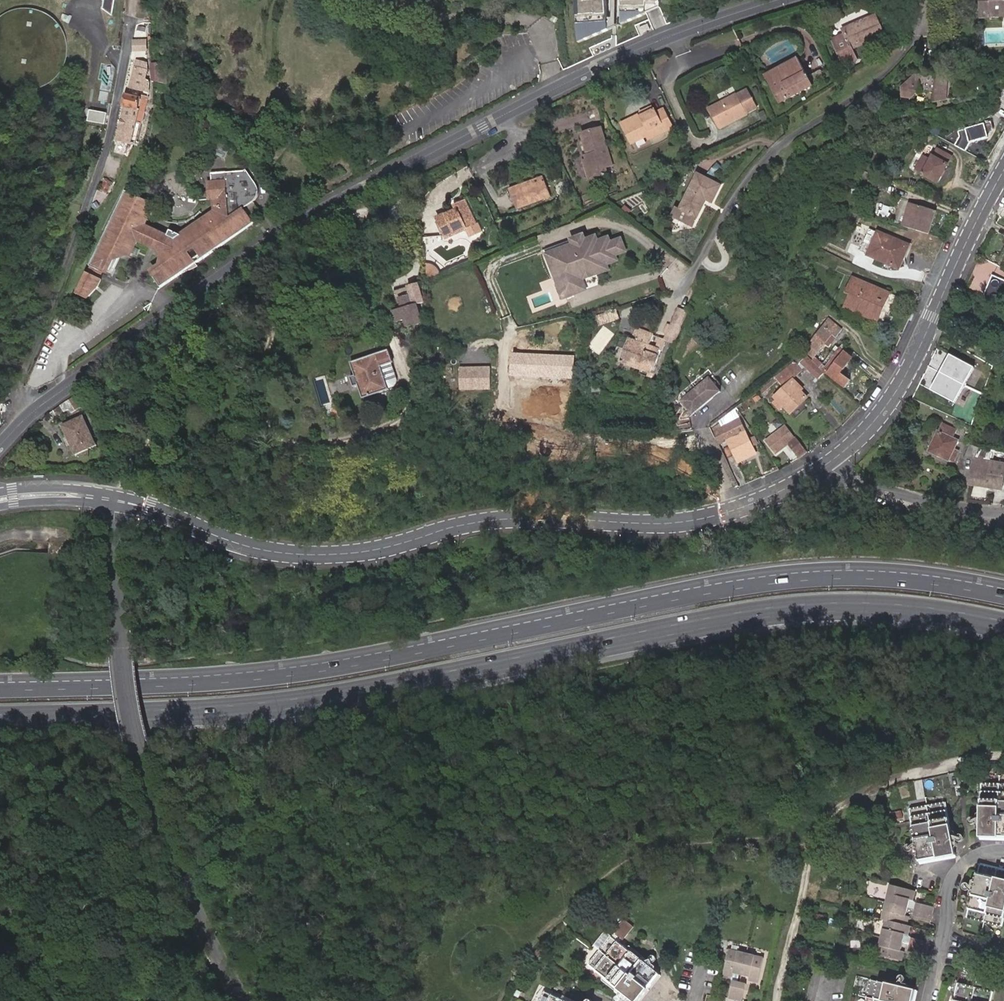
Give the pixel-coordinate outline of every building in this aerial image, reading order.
[(111,0),(103,0),(102,8),(109,13),(111,0)] [(578,43),(658,9),(659,0),(574,0),(578,43)] [(982,18),(1003,18),(1003,0),(982,0),(982,18)] [(833,42),(844,67),(857,62),(852,50),(884,37),(876,18),(844,32),(846,37),(833,42)] [(147,40),(133,40),(133,52),(147,52),(147,40)] [(799,58),(764,75),(779,104),(814,86),(799,58)] [(136,60),(130,86),(142,89),(147,62),(136,60)] [(154,64),(154,74),(154,86),(168,86),(167,64),(154,64)] [(945,101),(946,77),(913,77),(899,89),(910,100),(918,93),(933,94),(933,104),(945,101)] [(709,111),(718,130),(747,116),(747,115),(757,109),(748,92),(738,98),(737,97),(709,111)] [(126,110),(144,114),(147,102),(141,100),(141,99),(128,95),(126,105),(127,105),(126,110)] [(639,114),(641,117),(654,111),(652,108),(639,114)] [(104,126),(108,115),(91,110),(89,117),(87,121),(104,126)] [(142,122),(144,114),(126,110),(119,140),(124,141),(123,146),(127,147),(128,142),(132,143),(137,121),(142,122)] [(155,110),(154,118),(165,119),(166,111),(155,110)] [(654,111),(641,117),(642,119),(640,120),(638,115),(622,123),(633,144),(648,137),(649,140),(671,129),(663,110),(655,114),(654,111)] [(989,124),(957,131),(961,147),(992,140),(989,124)] [(611,165),(601,129),(582,134),(589,160),(585,161),(590,179),(604,175),(602,168),(611,165)] [(932,159),(923,175),(938,183),(951,157),(937,149),(932,159)] [(932,159),(925,155),(917,172),(923,175),(932,159)] [(860,157),(856,165),(871,172),(874,163),(860,157)] [(117,254),(121,255),(128,259),(136,241),(158,251),(157,252),(164,264),(155,271),(154,271),(156,273),(152,276),(160,288),(195,263),(193,260),(198,256),(200,259),(253,223),(245,211),(243,213),(241,209),(244,208),(253,202),(255,201),(256,200),(257,198),(257,197),(258,195),(258,193),(258,192),(258,190),(257,188),(256,186),(246,170),(245,171),(212,174),(214,183),(211,184),(212,199),(214,200),(215,211),(180,235),(169,231),(166,237),(143,226),(153,204),(125,191),(77,295),(87,299),(99,288),(102,282),(101,281),(106,271),(108,272),(111,268),(117,254)] [(543,176),(525,183),(527,186),(545,180),(543,176)] [(675,210),(671,216),(685,225),(691,221),(693,219),(694,220),(704,203),(710,207),(720,190),(699,177),(679,210),(675,210)] [(112,191),(113,181),(106,180),(105,190),(112,191)] [(527,186),(525,183),(509,189),(515,208),(551,195),(545,180),(527,186)] [(435,216),(444,236),(462,228),(466,236),(480,230),(477,222),(474,223),(463,199),(453,204),(455,207),(435,216)] [(910,204),(903,228),(928,235),(935,212),(910,204)] [(902,246),(869,231),(859,253),(897,271),(902,261),(903,262),(910,245),(904,242),(902,246)] [(584,235),(572,240),(574,245),(554,253),(561,274),(556,276),(564,297),(573,294),(569,284),(582,279),(580,273),(595,267),(597,273),(608,269),(606,263),(617,259),(615,254),(625,250),(621,239),(610,243),(608,238),(598,242),(587,246),(585,241),(584,235)] [(596,237),(585,241),(587,246),(598,242),(596,237)] [(572,240),(544,251),(553,277),(556,276),(561,274),(554,253),(574,245),(572,240)] [(114,270),(121,255),(117,254),(111,268),(114,270)] [(425,264),(426,276),(437,271),(435,268),(434,267),(432,265),(430,265),(425,264)] [(595,267),(580,273),(582,279),(597,273),(595,267)] [(987,276),(982,301),(998,304),(1003,280),(987,276)] [(871,286),(853,278),(846,295),(851,297),(845,309),(877,322),(882,312),(890,316),(897,298),(884,292),(886,289),(872,283),(871,286)] [(582,279),(569,284),(573,294),(586,289),(582,279)] [(423,304),(418,286),(408,290),(410,298),(399,301),(402,308),(392,312),(396,323),(403,321),(406,329),(422,324),(421,320),(425,318),(425,304),(423,304)] [(598,315),(602,325),(621,318),(618,308),(598,315)] [(673,343),(687,312),(679,309),(666,339),(673,343)] [(828,318),(804,349),(812,358),(817,352),(818,352),(825,344),(829,347),(836,339),(834,338),(841,329),(828,318)] [(636,341),(630,339),(621,362),(652,374),(654,368),(656,369),(661,357),(659,356),(661,350),(663,351),(666,342),(663,341),(660,350),(655,348),(659,337),(637,329),(635,336),(638,337),(636,341)] [(808,339),(802,335),(796,342),(802,347),(808,339)] [(840,348),(824,371),(845,386),(849,380),(841,374),(852,357),(840,348)] [(363,399),(397,387),(397,385),(395,379),(394,379),(393,376),(391,375),(388,365),(393,364),(388,350),(349,364),(363,399)] [(575,357),(513,353),(511,377),(574,380),(575,357)] [(789,380),(801,370),(797,364),(800,362),(805,356),(802,354),(794,361),(782,372),(762,390),(764,392),(783,374),(789,380)] [(975,368),(950,355),(931,392),(956,405),(975,368)] [(823,373),(805,356),(800,362),(818,379),(823,373)] [(490,368),(460,368),(460,391),(491,391),(490,368)] [(709,372),(681,395),(695,412),(723,389),(718,383),(712,375),(709,372)] [(715,372),(712,375),(718,383),(722,380),(715,372)] [(795,380),(775,397),(778,400),(774,403),(779,409),(784,405),(790,413),(808,398),(801,390),(803,389),(795,380)] [(764,399),(759,392),(751,398),(757,405),(764,399)] [(83,406),(78,395),(70,398),(60,405),(63,412),(74,407),(76,409),(83,406)] [(95,445),(83,416),(63,425),(74,454),(95,445)] [(797,457),(806,450),(790,430),(779,417),(771,424),(797,457)] [(712,426),(715,431),(720,443),(728,440),(738,463),(756,454),(739,418),(722,427),(719,421),(712,426)] [(959,431),(944,423),(940,432),(939,432),(929,453),(948,461),(948,460),(954,463),(959,452),(955,450),(959,441),(955,439),(959,431)] [(765,447),(774,459),(785,451),(779,444),(773,448),(769,444),(765,447)] [(980,449),(971,445),(964,457),(972,460),(973,461),(980,449)] [(969,485),(1003,490),(1003,484),(1003,465),(973,461),(972,460),(969,485)] [(981,783),(979,837),(1003,837),(1003,783),(981,783)] [(945,802),(908,809),(919,861),(955,854),(945,802)] [(979,864),(965,916),(1002,926),(1003,920),(1003,871),(979,864)] [(866,890),(880,894),(882,886),(868,883),(866,890)] [(915,891),(890,884),(881,915),(885,916),(875,951),(902,958),(904,951),(900,950),(906,931),(909,932),(911,923),(907,922),(909,915),(904,913),(909,897),(913,898),(915,891)] [(921,910),(923,904),(916,902),(912,914),(919,916),(921,910)] [(934,907),(923,904),(921,910),(919,916),(931,920),(934,907)] [(659,974),(618,941),(631,926),(622,920),(610,935),(605,931),(593,944),(599,949),(588,964),(634,1000),(638,1000),(659,974)] [(916,944),(917,938),(911,936),(907,950),(913,952),(916,944)] [(929,941),(917,938),(916,944),(913,952),(925,955),(929,941)] [(726,948),(729,949),(746,953),(748,946),(728,941),(726,948)] [(746,953),(729,949),(722,974),(731,976),(732,973),(740,975),(751,978),(750,982),(758,983),(764,957),(746,953)] [(732,973),(731,976),(730,980),(733,981),(738,982),(740,975),(732,973)] [(871,978),(865,1000),(913,1000),(916,989),(871,978)] [(738,982),(733,981),(728,998),(741,1000),(745,984),(738,982)] [(958,982),(953,1000),(991,1000),(993,991),(958,982)] [(545,990),(540,1000),(568,1000),(545,990)]
